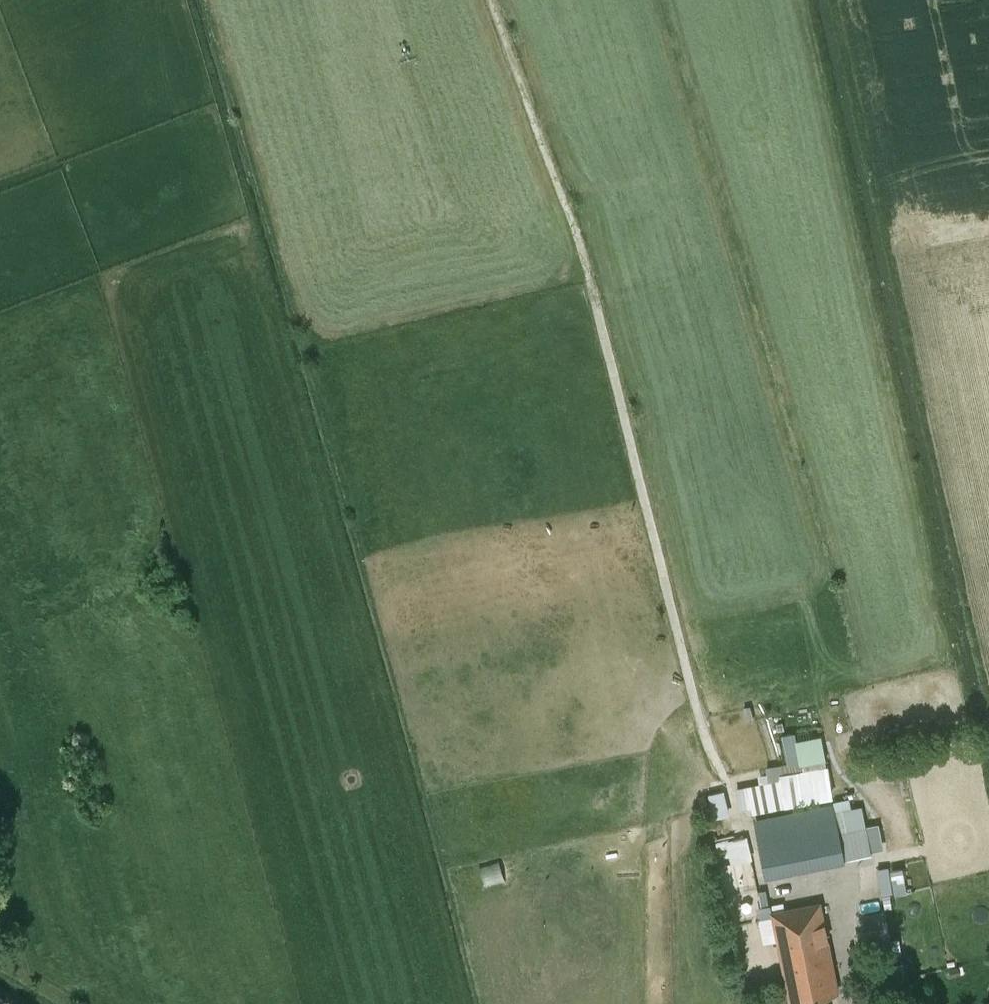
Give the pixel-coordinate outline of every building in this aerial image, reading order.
[(886,787),(904,783),(898,759),(880,763),(886,787)] [(785,806),(779,778),(746,785),(746,787),(737,789),(740,805),(750,803),(752,813),(785,806)] [(724,788),(707,792),(712,817),(729,813),(724,788)] [(780,871),(770,818),(754,821),(764,874),(780,871)] [(865,826),(869,851),(880,849),(876,824),(865,826)] [(726,837),(729,862),(751,859),(748,834),(726,837)] [(889,866),(878,867),(880,892),(891,891),(889,866)] [(881,902),(882,908),(895,906),(893,893),(885,895),(881,902)] [(837,994),(819,901),(771,911),(772,917),(773,922),(789,1003),(790,1002),(791,1003),(829,1003),(827,996),(837,994)] [(763,943),(777,940),(773,922),(772,917),(758,920),(763,943)] [(899,938),(888,940),(883,941),(885,954),(901,951),(899,938)] [(902,962),(886,965),(888,978),(905,975),(902,962)]
